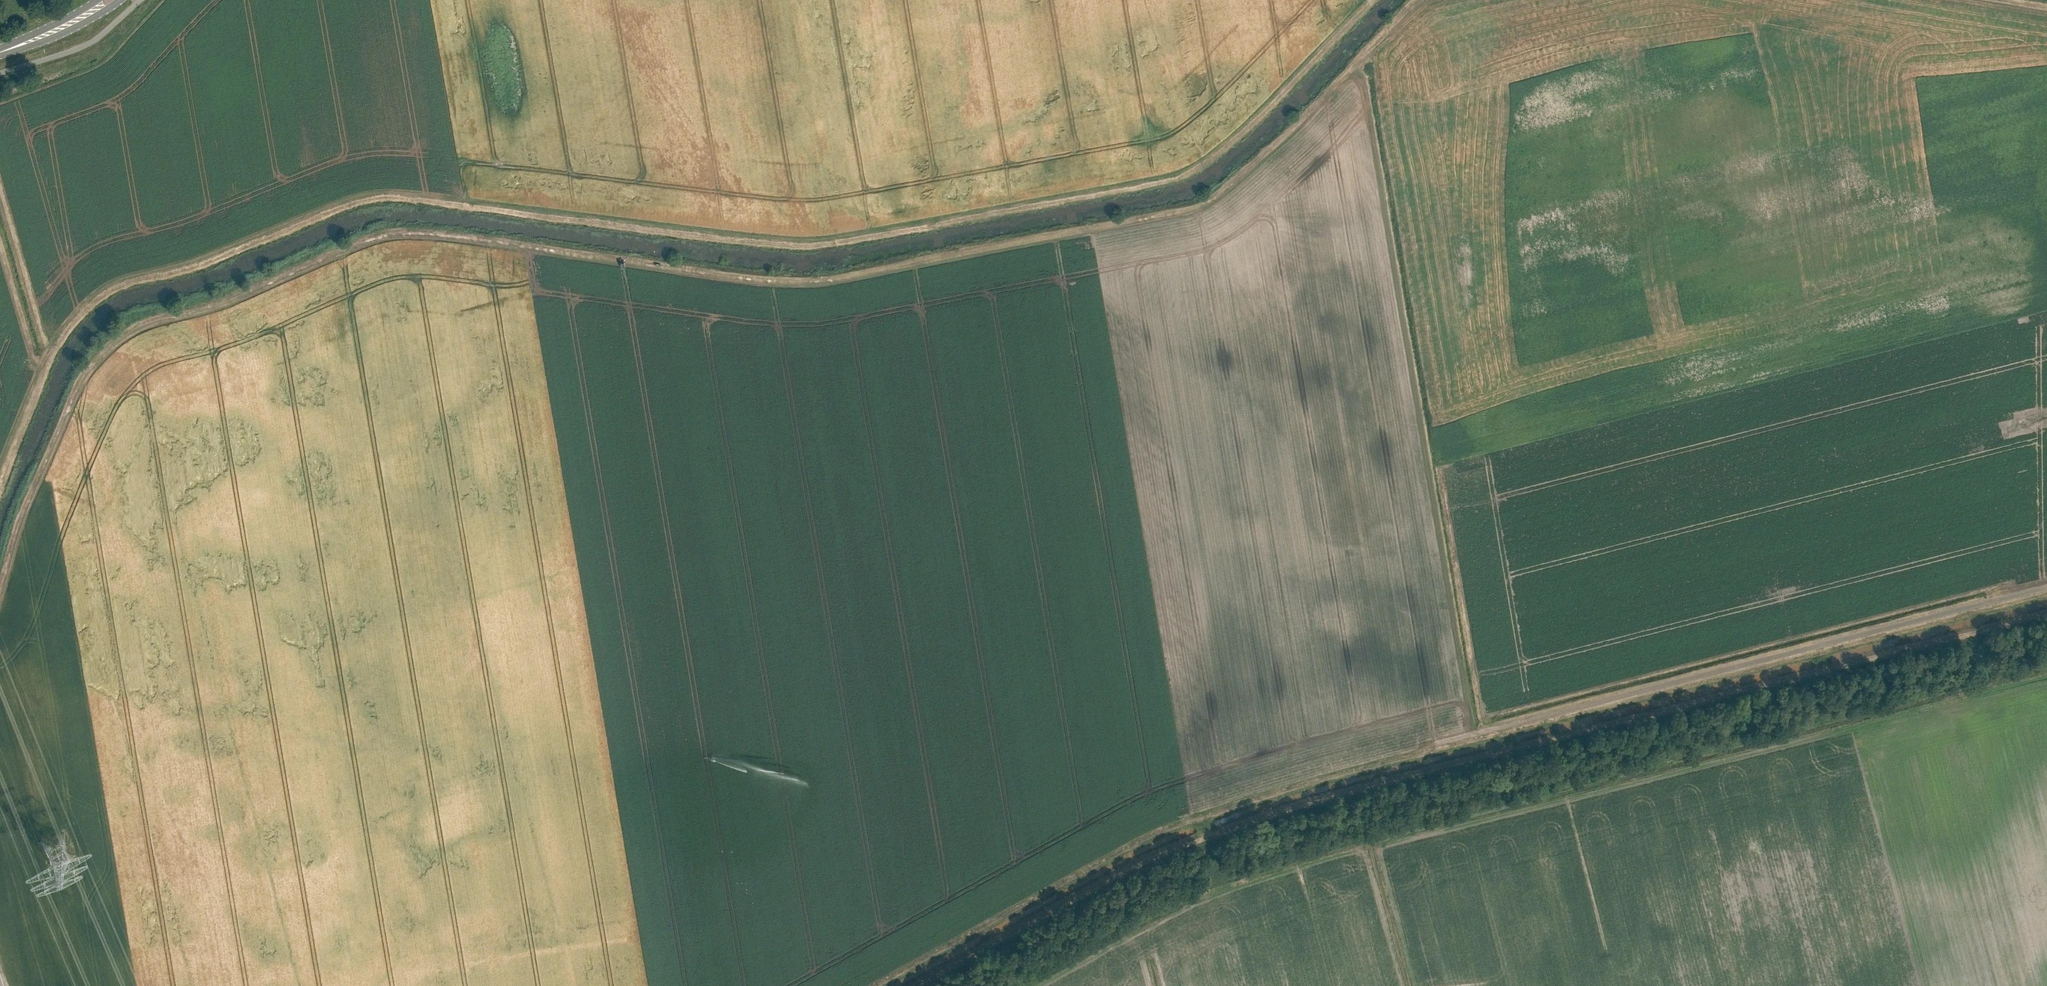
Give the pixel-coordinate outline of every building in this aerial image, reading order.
[(22,382),(17,406),(24,408),(30,384),(22,382)]
